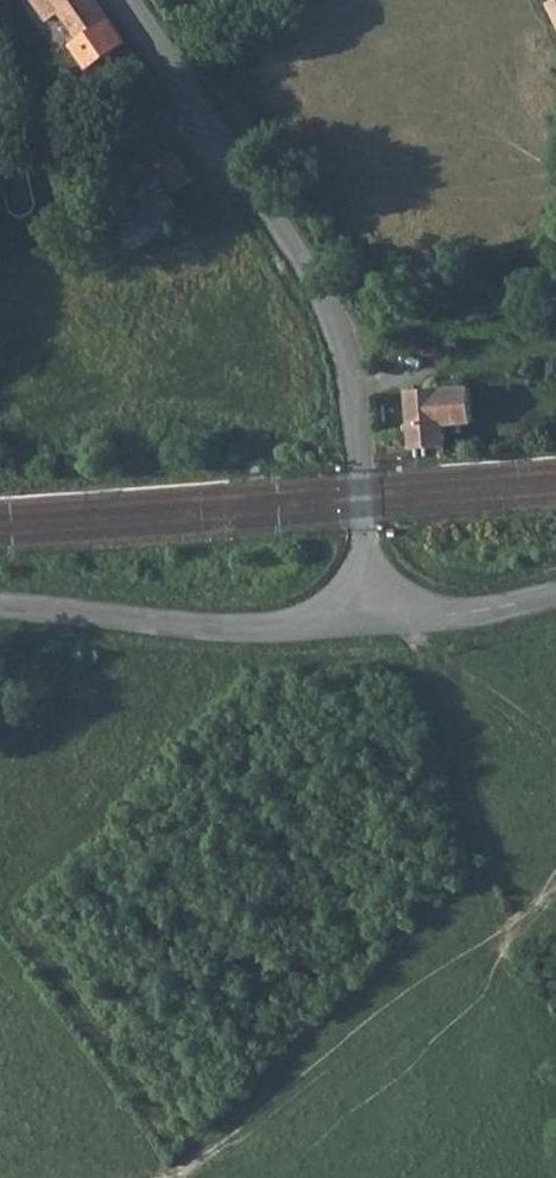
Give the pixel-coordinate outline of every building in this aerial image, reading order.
[(46,16),(57,8),(76,35),(69,40),(86,65),(122,42),(93,0),(35,0),(46,16)] [(144,197),(140,192),(110,215),(136,249),(185,214),(171,196),(163,185),(144,197)] [(439,387),(408,389),(411,443),(444,441),(439,387)] [(391,411),(380,413),(380,422),(392,422),(391,411)]
